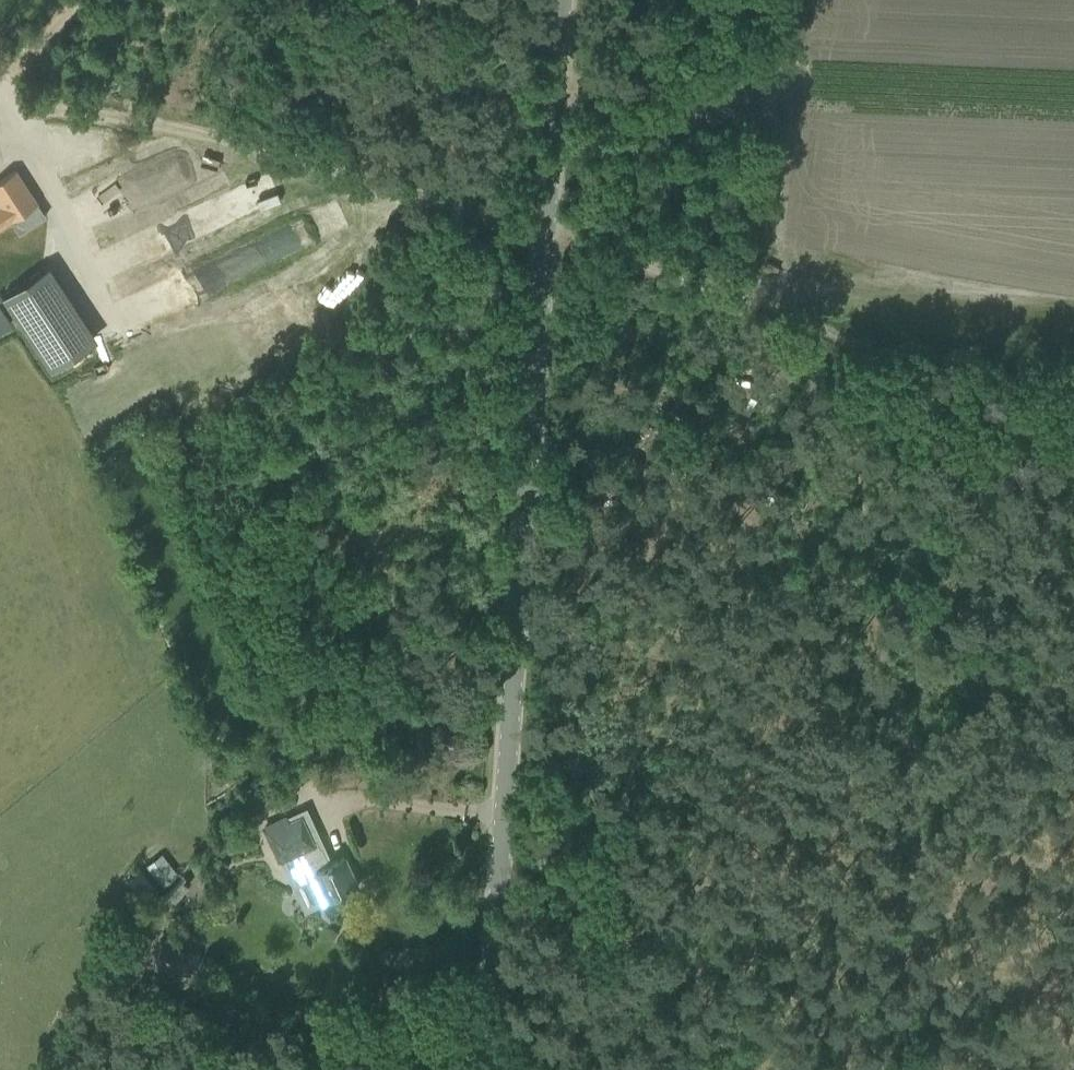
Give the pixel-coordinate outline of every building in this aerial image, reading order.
[(36,203),(37,202),(16,169),(0,179),(0,203),(1,205),(0,206),(0,227),(36,203)] [(52,369),(104,338),(57,262),(6,293),(52,369)] [(9,323),(0,309),(0,329),(9,323)] [(265,826),(280,859),(285,857),(296,881),(306,877),(319,904),(358,886),(344,856),(329,863),(322,846),(320,847),(316,838),(312,841),(301,816),(289,822),(286,816),(265,826)] [(161,853),(147,864),(163,885),(177,874),(161,853)] [(150,976),(188,988),(199,952),(161,940),(150,976)]
